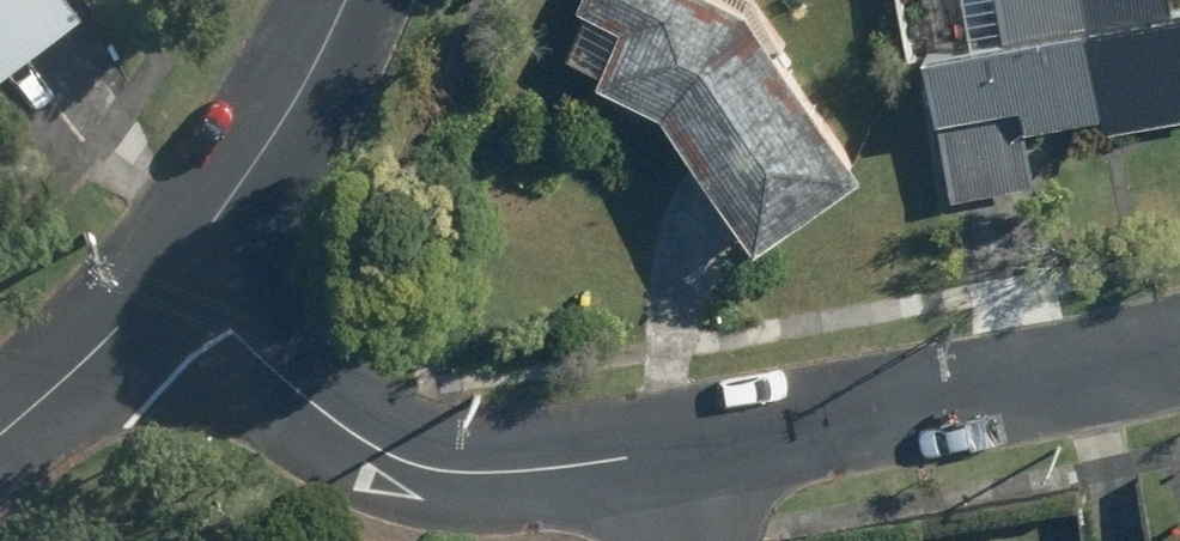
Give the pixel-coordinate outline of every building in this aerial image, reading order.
[(58,14),(47,0),(0,0),(0,58),(58,14)] [(752,252),(858,181),(746,15),(715,0),(585,0),(580,10),(621,30),(594,86),(661,118),(752,252)] [(950,200),(1036,185),(1027,131),(1101,118),(1104,134),(1179,120),(1179,13),(1172,15),(1169,0),(996,0),(1004,43),(924,57),(950,200)]
